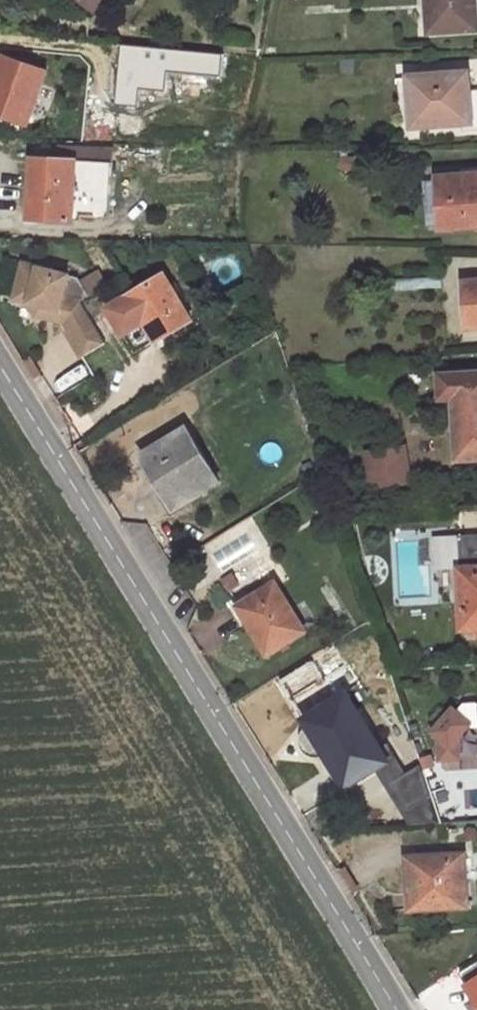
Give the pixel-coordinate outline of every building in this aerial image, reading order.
[(96,9),(102,0),(81,0),(96,9)] [(431,33),(473,30),(472,6),(476,6),(476,0),(429,0),(431,33)] [(41,59),(24,53),(21,62),(37,68),(41,59)] [(7,57),(1,74),(0,74),(0,114),(29,124),(48,71),(37,68),(21,62),(7,57)] [(469,72),(409,77),(412,128),(473,124),(469,72)] [(77,160),(112,162),(114,148),(78,147),(77,160)] [(77,160),(32,157),(30,201),(35,202),(34,219),(63,220),(63,213),(75,214),(110,216),(112,162),(77,160)] [(442,229),(476,226),(476,174),(437,177),(438,183),(425,184),(429,225),(441,224),(442,229)] [(63,213),(63,220),(74,221),(75,214),(63,213)] [(77,274),(22,262),(15,295),(30,299),(37,311),(49,303),(59,306),(71,327),(67,329),(82,354),(105,340),(79,298),(87,292),(77,274)] [(165,274),(108,308),(136,353),(193,320),(165,274)] [(463,281),(467,328),(476,327),(476,280),(463,281)] [(440,374),(441,399),(454,398),(457,459),(476,458),(476,372),(440,374)] [(187,428),(141,454),(174,508),(220,481),(187,428)] [(368,447),(369,487),(412,486),(411,446),(368,447)] [(458,537),(462,629),(476,629),(476,536),(458,537)] [(276,583),(241,604),(250,619),(248,621),(268,653),(305,629),(276,583)] [(250,619),(241,604),(238,606),(248,621),(250,619)] [(346,693),(305,719),(310,726),(305,730),(302,737),(302,745),(303,750),(309,756),(314,758),(319,758),(327,756),(347,787),(388,760),(346,693)] [(464,705),(457,713),(454,709),(436,728),(436,733),(439,736),(440,755),(444,759),(460,758),(459,742),(456,739),(471,724),(473,727),(476,727),(476,704),(464,705)] [(420,770),(394,783),(407,809),(433,796),(420,770)] [(465,854),(420,856),(421,878),(424,879),(425,894),(414,895),(415,909),(467,906),(465,854)] [(421,878),(420,856),(414,857),(415,864),(408,865),(409,891),(414,891),(414,895),(425,894),(424,879),(421,878)] [(459,972),(476,1001),(476,961),(459,972)]
